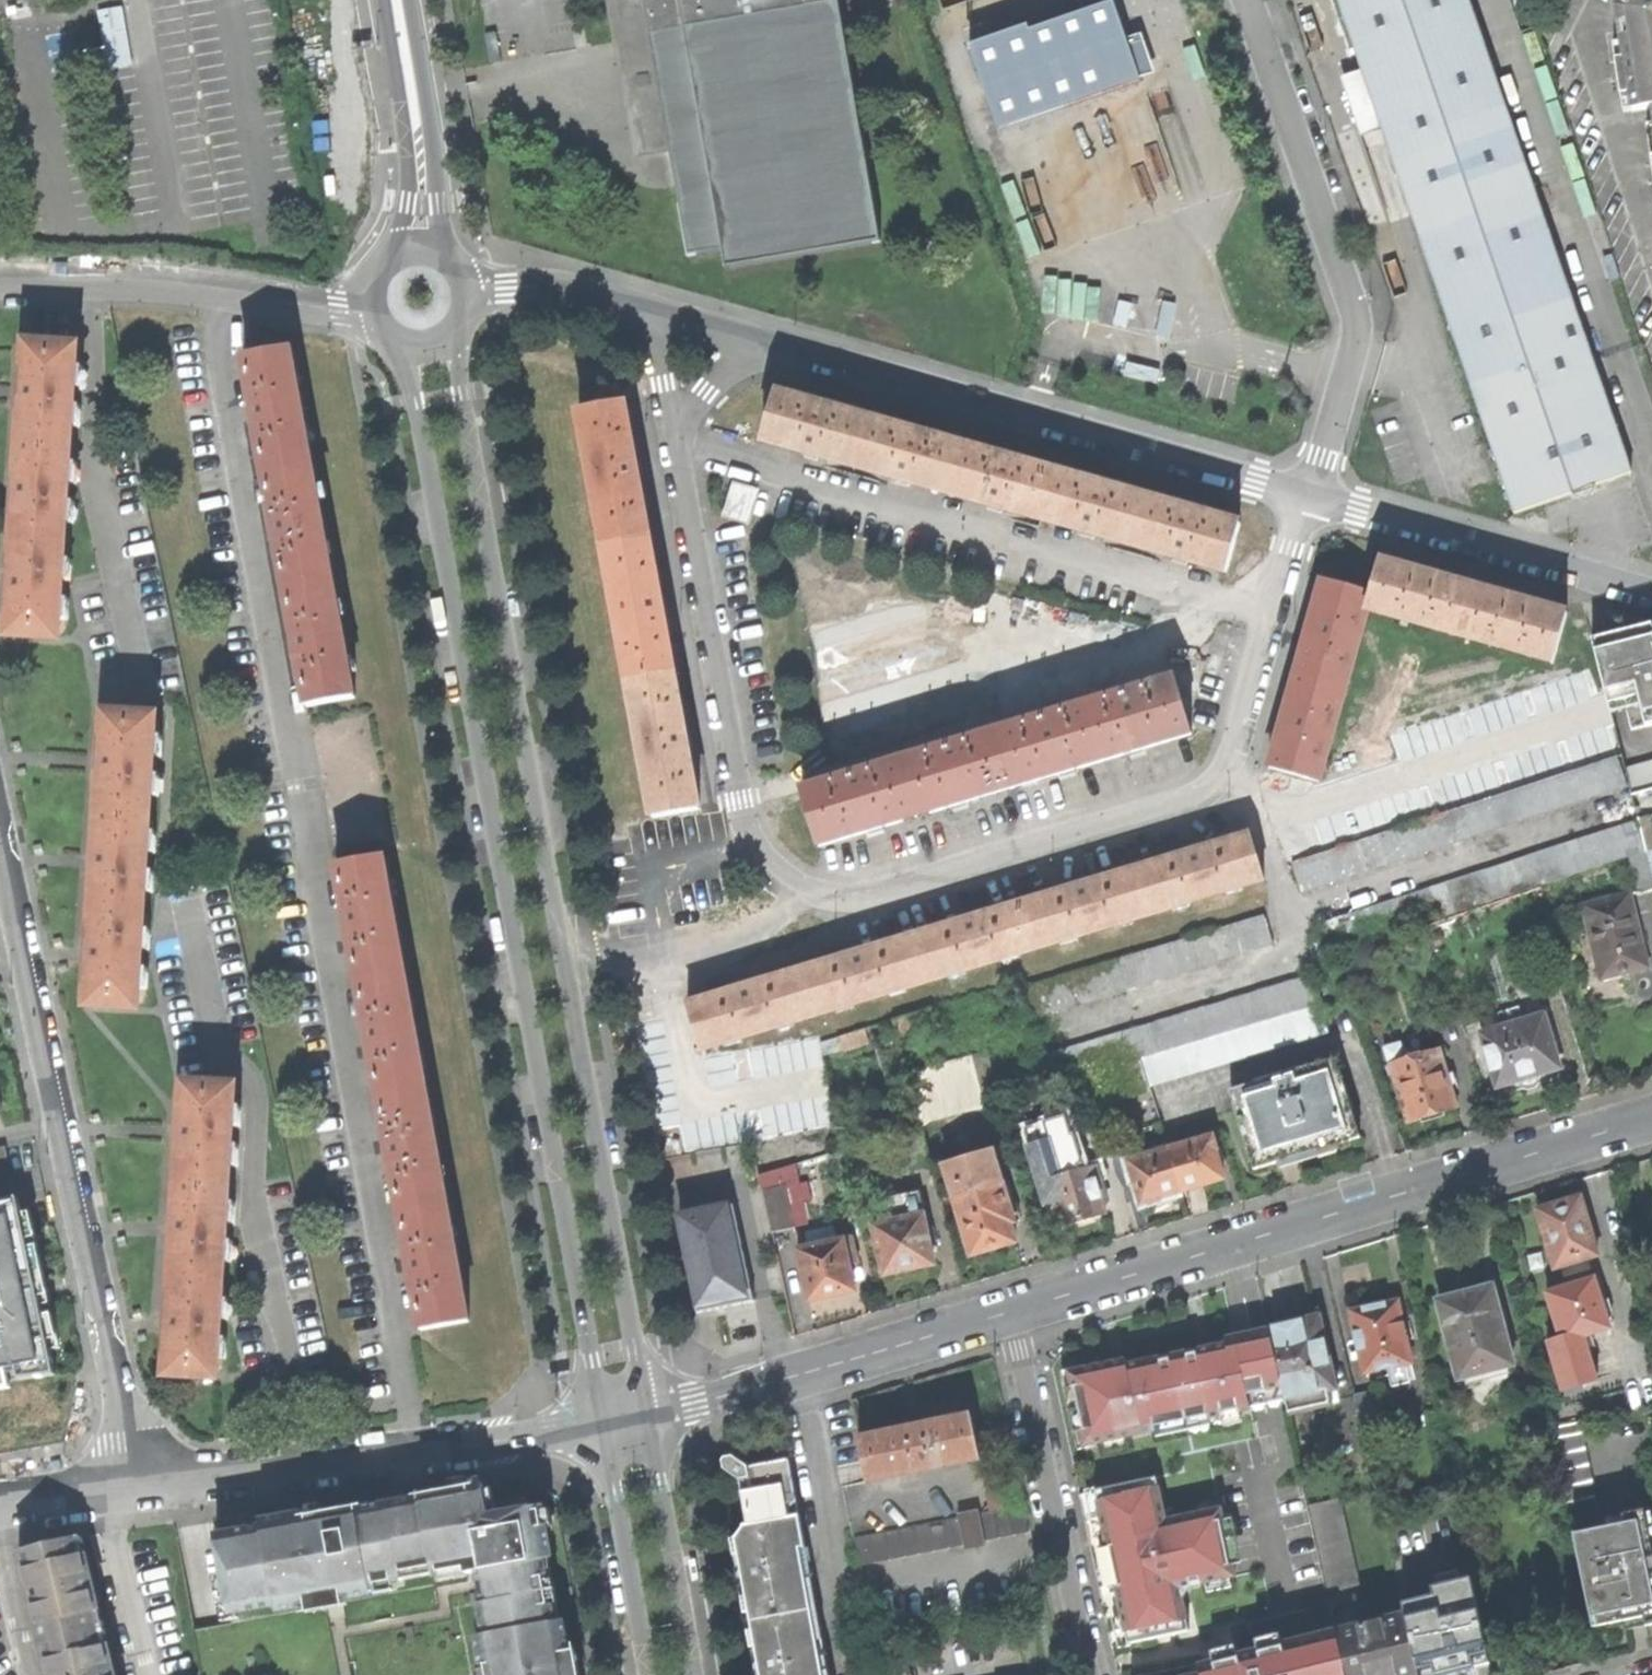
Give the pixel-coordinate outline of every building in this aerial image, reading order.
[(882,240),(841,0),(811,5),(810,0),(608,0),(614,40),(635,161),(670,154),(677,190),(689,255),(724,249),(728,266),(882,240)] [(969,47),(998,130),(1155,73),(1141,34),(1126,39),(1113,3),(1112,0),(1081,0),(1085,12),(1030,31),(1028,26),(969,47)] [(1438,290),(1503,478),(1515,513),(1586,490),(1631,476),(1578,320),(1469,0),(1337,0),(1438,290)] [(1651,112),(1651,0),(1623,0),(1620,7),(1625,10),(1626,19),(1619,20),(1625,63),(1616,65),(1618,83),(1620,99),(1629,98),(1631,115),(1651,112)] [(101,11),(113,69),(137,64),(125,6),(101,11)] [(497,31),(484,34),(488,60),(502,58),(497,31)] [(15,636),(63,638),(64,619),(65,599),(67,580),(68,560),(70,522),(72,502),(73,483),(74,463),(77,426),(78,406),(79,387),(81,366),(82,347),(32,344),(29,386),(23,386),(23,393),(23,401),(28,402),(24,481),(18,481),(17,489),(17,496),(23,496),(18,577),(12,577),(11,585),(11,591),(17,592),(15,636)] [(1081,348),(1077,361),(1111,370),(1115,357),(1081,348)] [(260,417),(271,474),(316,465),(294,349),(250,358),(260,417)] [(1127,363),(1124,375),(1157,384),(1160,372),(1127,363)] [(89,367),(81,366),(79,387),(88,387),(89,367)] [(779,393),(765,441),(817,456),(858,467),(872,420),(779,393)] [(581,411),(606,547),(652,538),(641,479),(627,401),(581,411)] [(86,406),(78,406),(77,426),(86,426),(86,406)] [(963,446),(872,420),(858,467),(909,482),(948,494),(963,446)] [(1055,474),(963,446),(948,494),(1002,509),(1041,520),(1055,474)] [(83,463),(74,463),(73,483),(82,484),(83,463)] [(281,531),(291,589),(338,581),(337,576),(316,465),(271,474),(281,531)] [(1146,500),(1055,474),(1041,520),(1094,536),(1133,547),(1146,500)] [(735,482),(726,513),(749,520),(759,489),(735,482)] [(1240,526),(1146,500),(1133,547),(1187,562),(1227,573),(1240,526)] [(80,502),(72,502),(70,522),(79,522),(80,502)] [(606,547),(630,682),(675,674),(663,604),(652,538),(606,547)] [(77,561),(68,560),(67,580),(76,580),(77,561)] [(1367,613),(1460,638),(1474,589),(1429,576),(1381,562),(1372,596),(1367,613)] [(312,704),(358,697),(338,581),(291,589),(302,647),(312,704)] [(1346,688),(1367,613),(1372,596),(1323,582),(1310,626),(1297,674),(1346,688)] [(1460,638),(1554,665),(1566,615),(1516,601),(1474,589),(1460,638)] [(75,600),(65,599),(64,619),(73,620),(75,600)] [(1651,726),(1651,631),(1651,626),(1593,640),(1609,708),(1626,704),(1633,730),(1651,726)] [(653,817),(699,809),(686,735),(675,674),(630,682),(653,817)] [(1320,781),(1346,688),(1297,674),(1286,716),(1271,767),(1320,781)] [(1140,748),(1190,733),(1174,680),(998,733),(1013,786),(1062,771),(1140,748)] [(94,1004),(142,1007),(143,989),(144,969),(146,950),(147,931),(149,893),(151,873),(152,855),(153,835),(155,798),(157,778),(158,760),(159,739),(160,721),(111,717),(109,758),(102,758),(102,767),(101,773),(108,773),(103,853),(97,853),(96,862),(96,869),(102,869),(96,950),(91,950),(90,957),(90,965),(96,965),(94,1004)] [(962,802),(1013,786),(998,733),(805,791),(821,844),(881,826),(962,802)] [(168,740),(159,739),(158,760),(167,760),(168,740)] [(1387,831),(1294,861),(1305,891),(1626,787),(1617,757),(1387,831)] [(1626,770),(1632,796),(1651,791),(1651,763),(1626,770)] [(165,779),(157,778),(155,798),(164,798),(165,779)] [(1651,891),(1651,879),(1639,822),(1325,924),(1334,953),(1426,926),(1539,889),(1631,858),(1640,894),(1651,891)] [(161,835),(153,835),(152,855),(160,855),(161,835)] [(1195,852),(1139,869),(1153,914),(1264,881),(1250,836),(1195,852)] [(352,921),(363,982),(410,973),(388,858),(342,866),(352,921)] [(1080,887),(1027,903),(1041,948),(1153,914),(1139,869),(1080,887)] [(159,873),(151,873),(149,893),(158,893),(159,873)] [(1647,966),(1629,894),(1582,905),(1602,978),(1624,973),(1647,966)] [(968,921),(914,938),(928,982),(1041,948),(1027,903),(968,921)] [(1019,988),(1028,1020),(1276,944),(1267,916),(1019,988)] [(155,931),(147,931),(146,950),(154,951),(155,931)] [(852,957),(803,972),(817,1016),(928,982),(914,938),(852,957)] [(152,969),(144,969),(143,989),(152,989),(152,969)] [(690,1006),(704,1051),(817,1016),(803,972),(746,989),(690,1006)] [(374,1038),(385,1097),(431,1090),(410,973),(363,982),(374,1038)] [(1049,1086),(1079,1077),(1143,1059),(1320,1005),(1325,1004),(1315,975),(1041,1058),(1049,1086)] [(1524,1077),(1558,1067),(1542,1015),(1539,1016),(1536,1003),(1516,1009),(1520,1023),(1482,1034),(1499,1084),(1524,1077)] [(1150,1084),(1329,1032),(1320,1005),(1143,1059),(1150,1084)] [(899,1035),(938,1023),(933,1007),(897,1018),(894,1019),(899,1035)] [(825,1056),(871,1040),(867,1027),(825,1040),(821,1041),(825,1056)] [(1431,1113),(1457,1105),(1439,1048),(1422,1053),(1417,1037),(1385,1047),(1406,1120),(1431,1113)] [(973,1056),(938,1066),(942,1082),(914,1091),(922,1121),(923,1125),(987,1106),(973,1056)] [(1151,1089),(1150,1084),(1143,1059),(1079,1077),(1088,1107),(1151,1089)] [(1305,1151),(1360,1135),(1339,1060),(1233,1090),(1255,1167),(1305,1151)] [(173,1374),(221,1378),(222,1359),(223,1340),(225,1321),(226,1302),(228,1264),(229,1243),(230,1224),(232,1204),(234,1168),(235,1147),(236,1129),(238,1108),(239,1089),(190,1085),(188,1126),(181,1126),(181,1134),(180,1142),(186,1143),(182,1223),(176,1222),(175,1231),(175,1239),(181,1239),(176,1319),(170,1319),(169,1326),(169,1335),(175,1335),(173,1374)] [(396,1155),(407,1213),(452,1205),(431,1090),(385,1097),(396,1155)] [(246,1109),(238,1108),(236,1129),(245,1129),(246,1109)] [(1080,1221),(1104,1213),(1100,1200),(1102,1197),(1095,1175),(1101,1172),(1098,1162),(1061,1174),(1064,1168),(1054,1135),(1030,1142),(1041,1179),(1039,1181),(1051,1216),(1060,1213),(1064,1226),(1080,1221)] [(1201,1184),(1222,1178),(1215,1153),(1216,1148),(1212,1135),(1169,1147),(1182,1189),(1201,1184)] [(244,1147),(235,1147),(234,1168),(243,1168),(244,1147)] [(1156,1197),(1182,1189),(1169,1147),(1127,1160),(1131,1174),(1134,1174),(1143,1201),(1156,1197)] [(11,1175),(5,1148),(0,1149),(0,1177),(11,1175)] [(975,1179),(952,1186),(961,1218),(965,1216),(975,1253),(998,1246),(1017,1240),(1012,1221),(1015,1220),(1003,1182),(979,1190),(975,1179)] [(774,1232),(798,1226),(789,1186),(765,1192),(774,1232)] [(935,1251),(942,1250),(938,1226),(930,1228),(926,1214),(918,1216),(917,1208),(926,1206),(922,1188),(890,1196),(892,1209),(874,1213),(888,1273),(911,1268),(937,1262),(935,1251)] [(60,1372),(42,1290),(22,1196),(0,1201),(0,1380),(60,1372)] [(1555,1268),(1597,1256),(1579,1198),(1537,1211),(1544,1234),(1547,1233),(1550,1244),(1548,1244),(1555,1268)] [(734,1200),(681,1211),(699,1308),(724,1303),(753,1298),(734,1200)] [(241,1205),(232,1204),(230,1224),(239,1225),(241,1205)] [(428,1329),(473,1321),(452,1205),(407,1213),(418,1273),(428,1329)] [(817,1235),(819,1244),(834,1241),(831,1231),(817,1235)] [(852,1263),(860,1261),(855,1237),(834,1241),(819,1244),(801,1248),(813,1301),(832,1296),(857,1289),(852,1263)] [(238,1244),(229,1243),(228,1264),(237,1264),(238,1244)] [(1562,1342),(1582,1335),(1609,1327),(1593,1279),(1568,1287),(1547,1294),(1561,1339),(1562,1342)] [(1459,1377),(1512,1363),(1492,1285),(1473,1290),(1472,1288),(1464,1290),(1456,1292),(1457,1295),(1439,1299),(1459,1377)] [(1385,1365),(1404,1361),(1410,1359),(1405,1339),(1407,1339),(1403,1321),(1401,1322),(1396,1301),(1370,1307),(1350,1312),(1364,1372),(1386,1367),(1385,1365)] [(234,1302),(226,1302),(225,1321),(233,1321),(234,1302)] [(1287,1413),(1336,1402),(1316,1318),(1294,1323),(1267,1329),(1281,1389),(1287,1413)] [(1267,1327),(1232,1335),(1246,1397),(1281,1389),(1267,1329),(1267,1327)] [(1246,1397),(1232,1335),(1224,1337),(1225,1346),(1219,1347),(1212,1349),(1212,1346),(1159,1358),(1125,1366),(1124,1360),(1094,1366),(1071,1372),(1076,1395),(1073,1396),(1079,1421),(1085,1446),(1155,1430),(1154,1426),(1206,1414),(1207,1418),(1249,1408),(1246,1397)] [(1596,1379),(1582,1335),(1562,1342),(1561,1339),(1548,1343),(1563,1390),(1596,1379)] [(232,1340),(223,1340),(222,1359),(230,1360),(232,1340)] [(1388,1377),(1407,1373),(1404,1361),(1385,1365),(1386,1367),(1388,1377)] [(1076,1395),(1071,1372),(1063,1373),(1069,1397),(1073,1396),(1076,1395)] [(1408,1381),(1407,1373),(1388,1377),(1390,1385),(1408,1381)] [(1379,1421),(1373,1392),(1356,1396),(1363,1425),(1379,1421)] [(868,1479),(979,1456),(971,1413),(915,1424),(859,1436),(868,1479)] [(1079,1421),(1074,1422),(1080,1447),(1085,1446),(1079,1421)] [(1596,1496),(1582,1431),(1553,1438),(1566,1502),(1596,1496)] [(829,1672),(822,1674),(816,1642),(823,1640),(811,1580),(804,1581),(798,1549),(805,1548),(799,1518),(790,1519),(789,1513),(796,1501),(789,1461),(764,1466),(750,1469),(734,1458),(726,1458),(722,1463),(724,1469),(739,1482),(749,1526),(744,1526),(738,1538),(736,1538),(739,1553),(741,1555),(742,1561),(744,1568),(738,1574),(739,1578),(746,1581),(748,1596),(746,1597),(749,1613),(751,1613),(761,1620),(752,1631),(756,1646),(758,1646),(760,1659),(755,1666),(756,1670),(763,1674),(829,1674),(829,1672)] [(495,1482),(501,1513),(539,1506),(548,1559),(541,1561),(553,1628),(561,1627),(569,1669),(586,1666),(555,1500),(524,1477),(495,1482)] [(1235,1576),(1220,1508),(1165,1521),(1155,1477),(1095,1490),(1130,1644),(1189,1630),(1181,1600),(1179,1589),(1189,1587),(1217,1581),(1235,1576)] [(276,1603),(277,1609),(371,1592),(370,1586),(401,1580),(400,1573),(431,1567),(432,1574),(464,1568),(465,1575),(481,1572),(541,1561),(548,1559),(539,1506),(501,1513),(501,1517),(498,1518),(494,1518),(488,1483),(435,1493),(436,1499),(350,1515),(342,1516),(341,1510),(262,1525),(263,1531),(215,1540),(228,1611),(276,1603)] [(994,1510),(1002,1508),(998,1489),(984,1491),(988,1511),(994,1510)] [(1338,1499),(1307,1506),(1330,1603),(1331,1607),(1349,1603),(1346,1591),(1359,1588),(1338,1499)] [(1023,1503),(1008,1507),(1014,1534),(1029,1531),(1023,1503)] [(1014,1534),(1008,1507),(1002,1508),(994,1510),(1000,1537),(1014,1534)] [(1000,1537),(994,1510),(988,1511),(978,1513),(983,1540),(1000,1537)] [(978,1513),(957,1517),(962,1543),(963,1550),(984,1545),(983,1540),(978,1513)] [(956,1516),(943,1519),(948,1546),(962,1543),(957,1517),(956,1516)] [(948,1546),(943,1519),(928,1522),(933,1549),(948,1546)] [(1649,1533),(1647,1521),(1624,1525),(1625,1533),(1576,1543),(1592,1620),(1641,1610),(1643,1618),(1651,1617),(1651,1546),(1649,1533)] [(933,1549),(928,1522),(912,1525),(918,1552),(933,1549)] [(918,1552),(912,1525),(898,1528),(903,1555),(918,1552)] [(1574,1535),(1576,1543),(1625,1533),(1624,1525),(1574,1535)] [(903,1555),(898,1528),(883,1531),(888,1558),(903,1555)] [(888,1558),(883,1531),(869,1534),(874,1561),(888,1558)] [(874,1561),(869,1534),(854,1538),(859,1564),(874,1561)] [(75,1536),(20,1550),(34,1605),(42,1640),(104,1625),(104,1624),(97,1625),(93,1611),(100,1609),(86,1551),(79,1552),(75,1536)] [(569,1669),(561,1627),(553,1628),(541,1561),(481,1572),(487,1604),(483,1605),(489,1636),(480,1638),(486,1674),(570,1674),(569,1669)] [(1434,1596),(1402,1604),(1405,1616),(1418,1674),(1423,1674),(1455,1667),(1489,1659),(1471,1578),(1432,1588),(1434,1596)] [(229,1618),(277,1609),(276,1603),(228,1611),(229,1618)] [(1593,1628),(1643,1618),(1641,1610),(1592,1620),(1593,1628)] [(1385,1620),(1398,1674),(1418,1674),(1405,1616),(1385,1620)] [(1385,1620),(1337,1631),(1347,1674),(1398,1674),(1385,1620)] [(104,1625),(42,1640),(51,1674),(116,1674),(108,1642),(101,1644),(98,1628),(105,1627),(104,1625)] [(1337,1631),(1255,1650),(1256,1654),(1241,1657),(1240,1655),(1228,1657),(1152,1674),(1347,1674),(1337,1631)]
